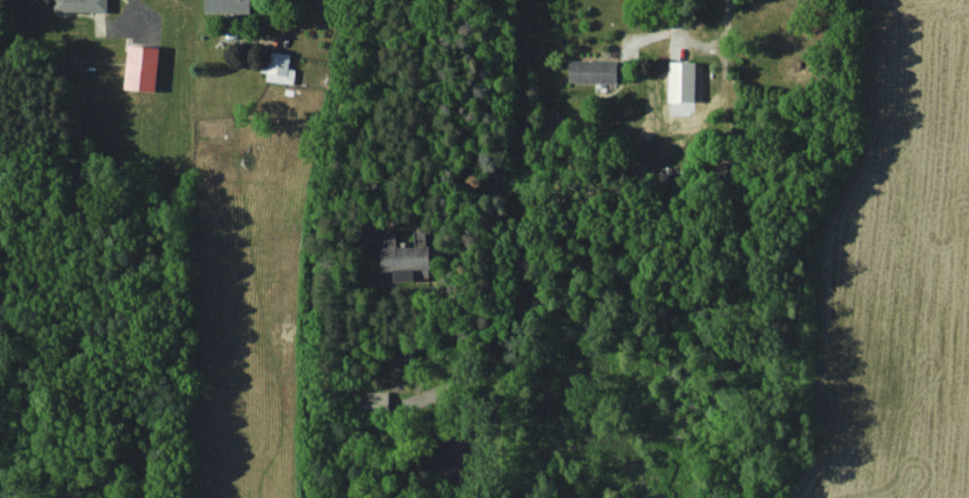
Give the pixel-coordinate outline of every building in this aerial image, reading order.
[(55,10),(108,11),(108,0),(55,0),(55,10)] [(250,13),(250,0),(205,0),(204,12),(250,13)] [(160,47),(130,43),(124,88),(155,91),(160,47)] [(294,84),(296,69),(288,68),(290,54),(271,50),(266,79),(294,84)] [(569,82),(617,83),(617,60),(569,59),(569,82)] [(695,61),(670,61),(669,114),(695,114),(695,61)] [(394,281),(431,279),(430,244),(426,244),(426,233),(415,233),(415,246),(396,246),(396,232),(382,232),(384,271),(394,270),(394,281)] [(361,392),(361,412),(389,411),(388,391),(361,392)]
